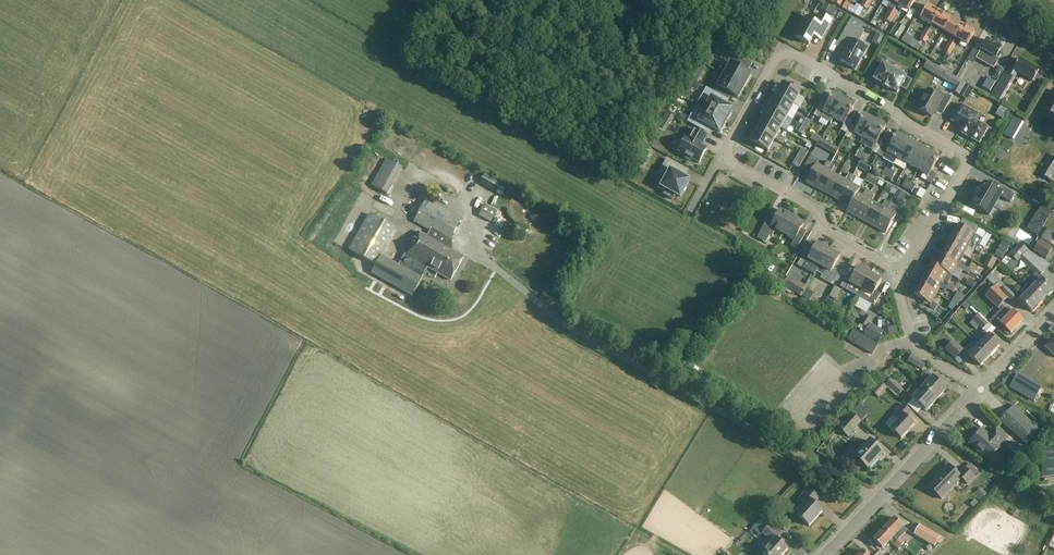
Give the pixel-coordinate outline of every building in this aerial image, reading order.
[(864,9),(869,0),(864,0),(860,7),(864,9)] [(864,9),(867,11),(873,0),(869,0),(864,9)] [(891,9),(894,11),(897,5),(896,4),(898,0),(888,0),(891,2),(889,5),(887,7),(890,8),(891,9)] [(896,4),(897,5),(908,12),(915,0),(898,0),(896,4)] [(820,10),(833,17),(837,11),(824,4),(820,10)] [(920,19),(932,26),(939,13),(927,6),(920,19)] [(851,13),(859,18),(862,12),(855,8),(851,13)] [(891,9),(887,14),(893,18),(897,12),(894,11),(891,9)] [(922,42),(926,44),(932,32),(934,33),(937,28),(943,32),(950,20),(939,13),(932,26),(929,31),(922,42)] [(797,34),(795,37),(808,45),(813,37),(815,36),(816,35),(822,38),(832,21),(819,14),(814,23),(805,18),(801,27),(799,26),(795,33),(797,34)] [(893,18),(887,14),(884,20),(890,23),(893,18)] [(947,42),(949,43),(952,44),(955,39),(954,39),(962,26),(950,20),(943,32),(950,36),(947,42)] [(905,28),(896,23),(890,35),(898,40),(905,28)] [(849,45),(839,62),(854,71),(867,49),(857,44),(864,33),(849,24),(840,40),(849,45)] [(974,33),(962,26),(954,39),(955,39),(967,46),(974,33)] [(919,40),(922,42),(929,31),(925,29),(919,40)] [(877,33),(872,42),(879,47),(885,38),(877,33)] [(913,40),(905,35),(901,42),(909,47),(913,40)] [(982,51),(977,60),(982,63),(993,69),(999,60),(996,58),(1001,49),(987,40),(981,50),(982,51)] [(949,43),(945,48),(952,52),(955,46),(952,44),(949,43)] [(952,52),(945,48),(942,54),(948,58),(950,55),(952,52)] [(747,73),(737,68),(742,59),(726,50),(720,60),(730,65),(724,76),(745,87),(751,76),(747,73)] [(881,86),(888,90),(889,89),(897,93),(900,88),(906,91),(911,81),(905,78),(903,77),(904,74),(892,67),(891,70),(883,66),(887,60),(880,56),(871,72),(877,76),(874,81),(882,85),(881,86)] [(1004,73),(990,96),(1001,102),(1017,73),(1032,82),(1039,71),(1020,60),(1014,70),(1011,68),(1007,75),(1004,73)] [(738,98),(745,87),(724,76),(719,73),(710,90),(722,97),(725,91),(738,98)] [(966,83),(946,73),(942,79),(954,86),(952,91),(959,95),(966,83)] [(990,92),(995,83),(988,78),(982,88),(990,92)] [(778,90),(774,96),(793,106),(799,95),(803,97),(806,90),(794,84),(791,90),(783,85),(780,90),(778,90)] [(966,84),(959,96),(966,99),(972,88),(966,84)] [(705,110),(726,122),(732,110),(725,106),(718,103),(722,97),(710,90),(706,88),(699,100),(708,105),(705,110)] [(933,93),(927,90),(924,97),(922,97),(919,102),(920,103),(917,110),(931,118),(935,111),(938,110),(943,113),(952,97),(946,94),(943,95),(936,91),(934,92),(933,93)] [(1042,110),(1053,117),(1053,91),(1042,110)] [(820,118),(831,123),(833,119),(844,99),(843,98),(838,96),(836,96),(833,94),(825,108),(819,105),(813,116),(819,120),(820,118)] [(793,106),(774,96),(771,102),(772,104),(770,108),(787,117),(793,106)] [(844,137),(844,138),(852,123),(847,120),(854,106),(851,104),(850,103),(845,100),(844,99),(833,119),(843,125),(840,131),(846,135),(844,137)] [(961,105),(951,122),(961,127),(958,133),(979,144),(988,129),(969,118),(973,112),(961,105)] [(765,113),(762,118),(780,129),(787,117),(770,108),(767,113),(765,113)] [(719,133),(726,122),(705,110),(702,115),(694,110),(687,123),(702,131),(706,125),(712,129),(719,133)] [(854,135),(864,141),(876,120),(875,120),(874,120),(869,117),(868,117),(864,116),(856,129),(851,126),(852,123),(844,138),(850,141),(854,135)] [(780,129),(762,118),(759,124),(760,126),(757,131),(774,140),(780,129)] [(1023,124),(1014,118),(1005,133),(1014,138),(1023,124)] [(806,120),(802,127),(806,129),(810,122),(806,120)] [(877,121),(876,120),(864,141),(862,145),(872,151),(871,153),(877,156),(884,144),(878,141),(886,127),(882,126),(882,124),(877,121)] [(806,129),(802,127),(798,133),(802,136),(806,129)] [(693,129),(687,139),(684,137),(676,151),(683,155),(684,158),(691,161),(693,161),(699,164),(707,150),(700,146),(701,143),(703,143),(707,136),(693,129)] [(409,149),(413,137),(395,130),(391,142),(409,149)] [(824,130),(820,137),(846,149),(848,145),(841,142),(842,139),(824,130)] [(774,140),(757,131),(755,135),(753,135),(750,139),(751,141),(751,142),(768,151),(774,140)] [(893,165),(897,159),(907,140),(906,139),(905,138),(901,136),(899,136),(897,134),(889,148),(884,144),(877,156),(893,165)] [(838,150),(820,139),(817,145),(835,155),(838,150)] [(897,159),(907,165),(918,145),(911,141),(909,141),(907,140),(897,159)] [(907,165),(917,171),(928,152),(926,151),(925,150),(918,146),(918,145),(907,165)] [(634,167),(641,171),(646,163),(652,150),(645,146),(634,167)] [(802,149),(797,157),(803,161),(808,153),(802,149)] [(917,171),(923,174),(920,179),(926,182),(928,177),(939,158),(936,156),(935,155),(931,153),(930,153),(928,152),(917,171)] [(803,161),(797,157),(793,165),(799,169),(803,161)] [(835,164),(847,168),(849,162),(838,158),(835,164)] [(372,186),(388,195),(402,168),(387,160),(372,186)] [(680,198),(689,181),(678,175),(682,168),(667,160),(659,174),(667,178),(662,187),(666,190),(665,193),(674,198),(675,195),(680,198)] [(816,164),(814,167),(809,164),(802,175),(808,178),(805,183),(817,189),(831,164),(827,162),(823,169),(816,164)] [(1043,178),(1053,184),(1053,162),(1043,178)] [(817,189),(827,195),(838,177),(830,173),(834,166),(831,164),(817,189)] [(881,175),(886,178),(890,171),(885,169),(881,175)] [(895,174),(890,171),(886,178),(891,181),(895,174)] [(845,181),(838,177),(827,195),(838,201),(852,176),(848,174),(845,181)] [(869,174),(867,177),(864,181),(874,187),(878,180),(869,174)] [(495,178),(494,180),(484,175),(479,183),(489,189),(502,197),(508,186),(495,178)] [(838,201),(849,207),(857,194),(860,189),(852,185),(855,178),(852,176),(838,201)] [(902,187),(907,190),(911,183),(906,180),(902,187)] [(892,192),(897,195),(903,185),(898,182),(892,192)] [(915,186),(911,183),(907,190),(912,193),(915,186)] [(877,186),(874,190),(883,196),(886,191),(877,186)] [(982,186),(972,205),(988,214),(994,202),(1004,206),(1008,198),(982,186)] [(862,197),(857,194),(849,207),(846,212),(856,217),(870,192),(866,190),(862,197)] [(874,195),(871,192),(870,192),(856,217),(866,223),(876,204),(870,201),(874,195)] [(427,199),(414,222),(430,231),(427,237),(437,243),(440,237),(449,242),(449,241),(462,219),(427,199)] [(866,223),(876,228),(890,203),(885,200),(881,207),(876,204),(866,223)] [(886,234),(896,215),(902,219),(906,212),(890,203),(876,228),(886,234)] [(485,205),(478,216),(490,224),(497,212),(485,205)] [(551,213),(548,220),(562,226),(567,214),(547,205),(544,210),(551,213)] [(776,231),(783,235),(793,218),(780,211),(773,223),(768,220),(761,232),(762,232),(757,239),(766,244),(770,236),(772,237),(776,231)] [(348,250),(373,264),(394,228),(368,214),(348,250)] [(804,224),(793,218),(783,235),(794,241),(791,247),(797,250),(805,236),(799,233),(804,224)] [(1037,238),(1043,227),(1032,221),(1026,231),(1037,238)] [(983,240),(975,235),(978,229),(971,225),(968,231),(958,225),(952,236),(969,245),(970,243),(976,247),(973,251),(980,254),(983,248),(980,246),(983,240)] [(1048,228),(1040,238),(1053,247),(1053,245),(1053,232),(1048,228)] [(427,237),(419,232),(405,255),(399,267),(421,279),(426,269),(427,268),(430,270),(431,268),(438,272),(437,273),(450,281),(463,258),(457,254),(456,253),(452,251),(452,240),(449,241),(449,242),(440,237),(437,243),(427,237)] [(952,236),(947,246),(963,256),(968,247),(973,251),(976,247),(970,243),(969,245),(952,236)] [(1051,250),(1039,242),(1033,252),(1045,260),(1051,250)] [(1027,287),(1026,288),(1041,302),(1052,291),(1040,280),(1041,278),(1040,277),(1047,269),(1038,260),(1022,245),(1019,243),(1001,263),(1010,271),(1019,261),(1024,256),(1033,265),(1029,269),(1035,275),(1035,276),(1025,286),(1027,287)] [(814,275),(819,267),(828,251),(817,244),(811,255),(805,252),(797,265),(814,275)] [(1009,248),(1001,244),(994,255),(1003,259),(1009,248)] [(947,246),(941,256),(957,266),(958,264),(963,256),(947,246)] [(840,258),(828,251),(819,267),(825,271),(820,279),(831,285),(839,272),(833,269),(840,258)] [(941,256),(935,266),(935,267),(948,274),(947,274),(951,276),(956,268),(962,271),(964,267),(958,264),(957,266),(941,256)] [(988,256),(983,266),(992,271),(997,261),(988,256)] [(373,274),(412,295),(421,279),(399,267),(382,257),(373,274)] [(931,264),(925,275),(942,284),(943,282),(947,274),(948,274),(935,267),(935,266),(931,264)] [(840,287),(857,297),(870,275),(859,268),(852,279),(847,276),(840,287)] [(986,279),(994,288),(995,287),(1007,299),(1010,302),(1015,297),(999,283),(1000,282),(990,274),(986,279)] [(857,297),(873,307),(880,296),(874,292),(881,281),(870,275),(857,297)] [(925,275),(919,285),(936,294),(941,286),(946,289),(949,285),(943,282),(942,284),(925,275)] [(800,283),(788,276),(783,286),(794,293),(800,283)] [(809,276),(807,281),(815,285),(817,280),(809,276)] [(931,302),(936,294),(919,285),(913,295),(930,305),(929,307),(935,310),(937,306),(931,302)] [(835,287),(829,298),(836,301),(842,291),(835,287)] [(1001,306),(1007,299),(995,287),(994,288),(985,298),(1007,318),(1000,325),(1010,335),(1022,323),(1012,313),(1007,309),(1005,311),(1001,306)] [(1031,313),(1041,302),(1026,288),(1021,293),(1025,296),(1019,302),(1031,313)] [(984,340),(978,346),(990,357),(999,347),(984,332),(991,325),(979,314),(977,316),(973,321),(983,332),(980,336),(984,340)] [(858,328),(864,332),(871,320),(865,316),(858,328)] [(883,332),(870,325),(864,335),(877,342),(883,332)] [(1043,347),(1053,357),(1053,326),(1053,325),(1048,331),(1053,335),(1043,347)] [(878,345),(854,331),(848,340),(872,355),(878,345)] [(945,350),(953,359),(954,360),(963,350),(953,341),(945,350)] [(978,346),(973,351),(969,347),(964,352),(968,356),(980,367),(990,357),(978,346)] [(911,356),(907,364),(922,371),(926,365),(911,356)] [(933,374),(940,377),(943,369),(937,366),(933,374)] [(927,383),(922,388),(936,401),(946,390),(926,372),(920,377),(927,383)] [(1009,388),(1033,402),(1041,389),(1016,375),(1009,388)] [(890,379),(885,386),(898,397),(903,391),(890,379)] [(881,382),(872,392),(878,398),(887,389),(881,382)] [(917,394),(911,388),(906,393),(926,412),(936,401),(922,388),(917,394)] [(1005,412),(1010,407),(998,397),(994,403),(1005,412)] [(911,413),(903,405),(893,415),(899,421),(890,430),(901,440),(914,426),(906,419),(911,413)] [(1025,446),(1028,443),(1032,445),(1049,427),(1041,421),(1034,427),(1013,407),(999,421),(1025,446)] [(837,429),(848,439),(861,424),(850,415),(837,429)] [(995,430),(990,435),(991,436),(989,438),(982,430),(969,444),(987,462),(1000,448),(998,447),(1005,440),(995,430)] [(869,441),(854,457),(867,469),(882,453),(869,441)] [(1040,478),(1053,478),(1053,450),(1041,449),(1040,478)] [(1025,461),(1012,476),(1020,483),(1025,478),(1024,477),(1032,468),(1025,461)] [(968,464),(964,468),(957,475),(947,465),(927,486),(940,500),(961,479),(967,485),(974,478),(978,473),(968,464)] [(808,489),(798,500),(804,506),(795,515),(808,527),(821,513),(813,505),(818,499),(808,489)] [(1037,519),(988,495),(969,534),(1013,554),(1019,554),(1037,519)] [(883,530),(900,546),(904,543),(895,535),(903,527),(894,519),(883,530)] [(758,527),(756,529),(771,543),(762,553),(764,554),(782,554),(787,550),(776,540),(782,534),(771,524),(770,525),(765,520),(758,527)] [(927,544),(934,548),(940,538),(928,530),(920,525),(916,532),(914,535),(927,544)] [(900,546),(883,530),(873,541),(882,550),(889,542),(897,550),(900,546)]
